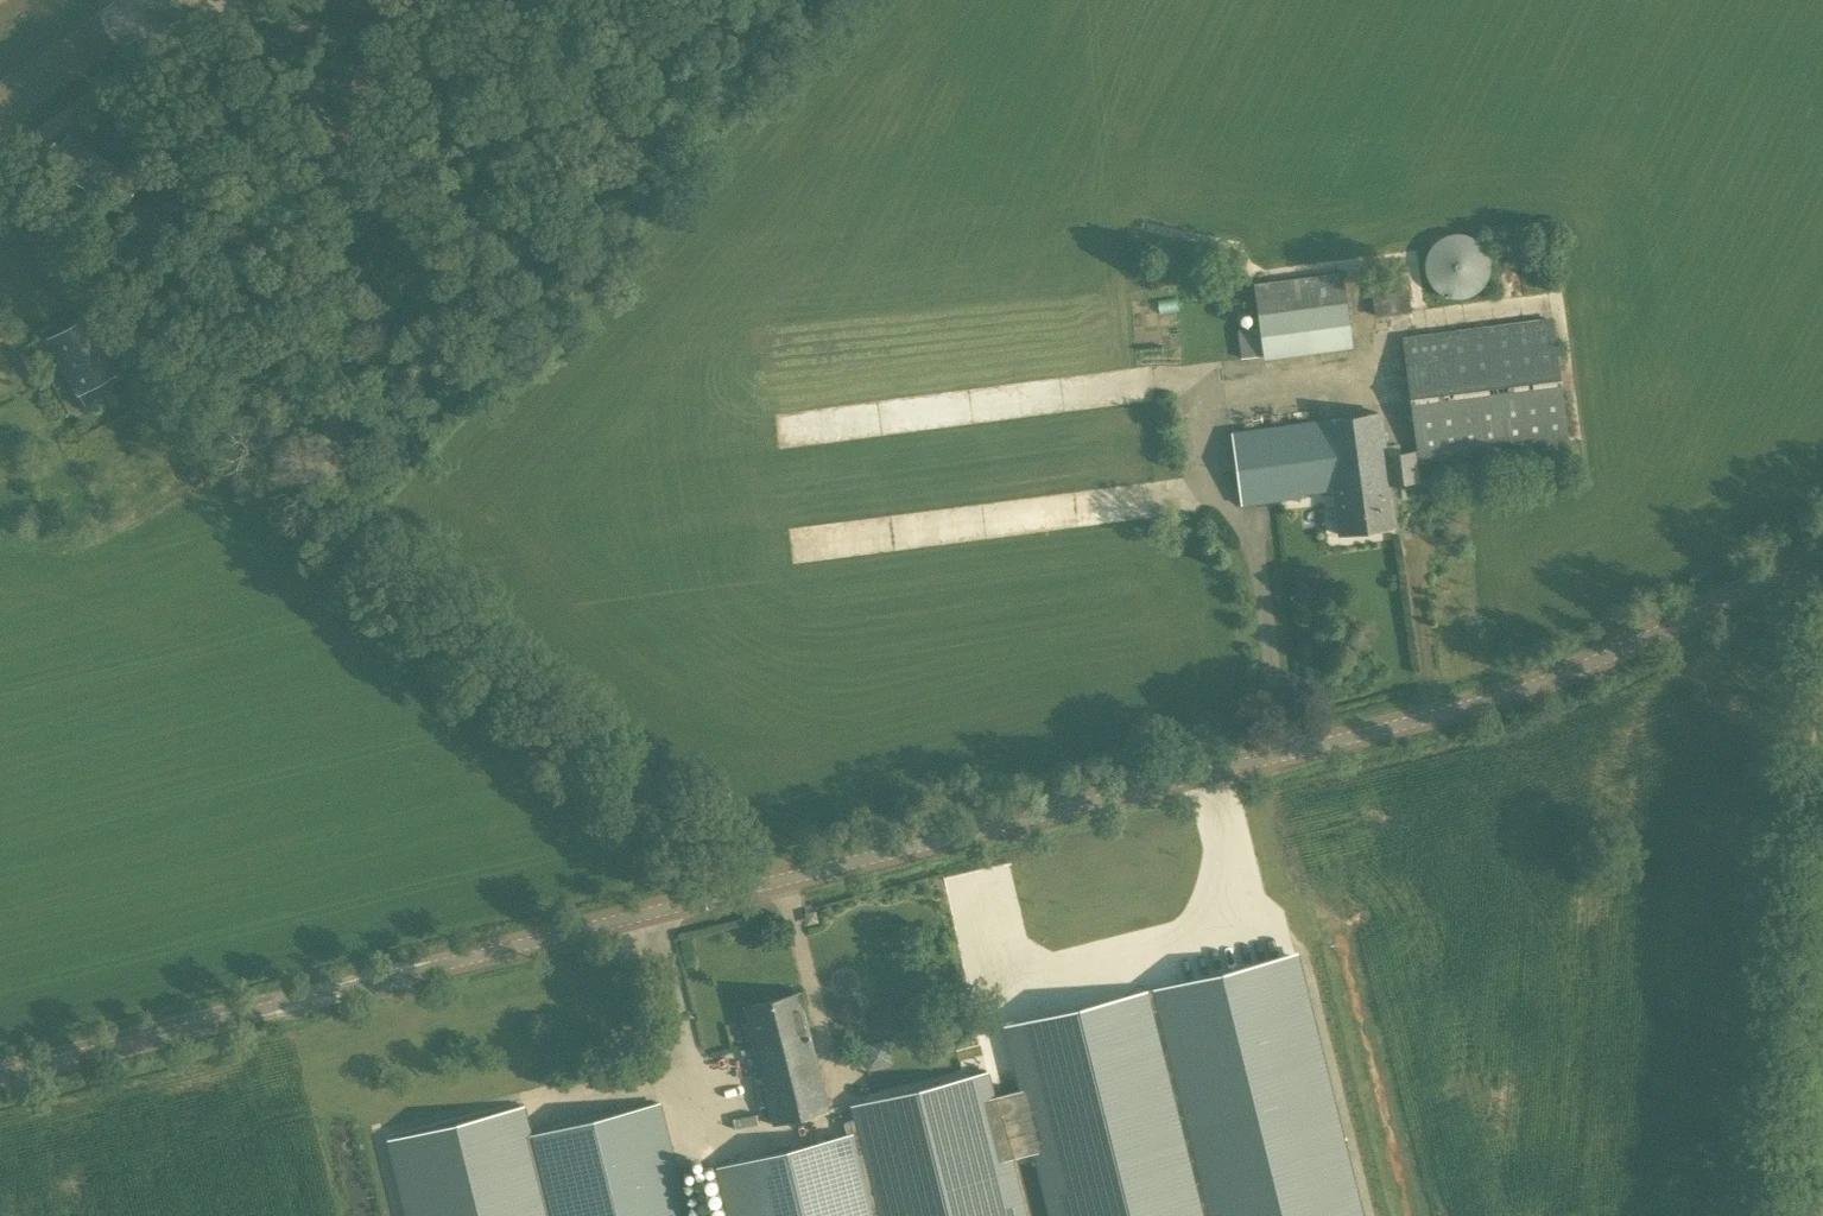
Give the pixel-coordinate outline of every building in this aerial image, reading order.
[(1472,230),(1419,246),(1437,300),(1489,284),(1472,230)] [(1374,315),(1410,310),(1405,272),(1369,277),(1374,315)] [(1240,358),(1263,355),(1263,359),(1352,347),(1341,273),(1254,285),(1259,327),(1237,330),(1240,358)] [(78,395),(120,372),(90,315),(47,338),(78,395)] [(1401,336),(1417,464),(1568,444),(1552,318),(1401,336)] [(1333,489),(1338,532),(1339,533),(1395,526),(1389,484),(1418,480),(1414,452),(1385,456),(1379,413),(1322,421),(1321,420),(1231,432),(1240,504),(1301,496),(1300,493),(1333,489)] [(707,802),(716,799),(714,788),(704,791),(707,802)] [(1003,1025),(1020,1090),(1035,1151),(1052,1215),(1358,1215),(1291,952),(1003,1025)] [(773,1125),(829,1111),(800,993),(744,1007),(773,1125)] [(1007,1158),(1035,1151),(1020,1090),(992,1098),(985,1071),(853,1105),(860,1132),(857,1133),(717,1169),(729,1215),(1022,1215),(1007,1158)] [(391,1145),(409,1215),(687,1215),(659,1104),(587,1123),(528,1137),(522,1112),(391,1145)]
